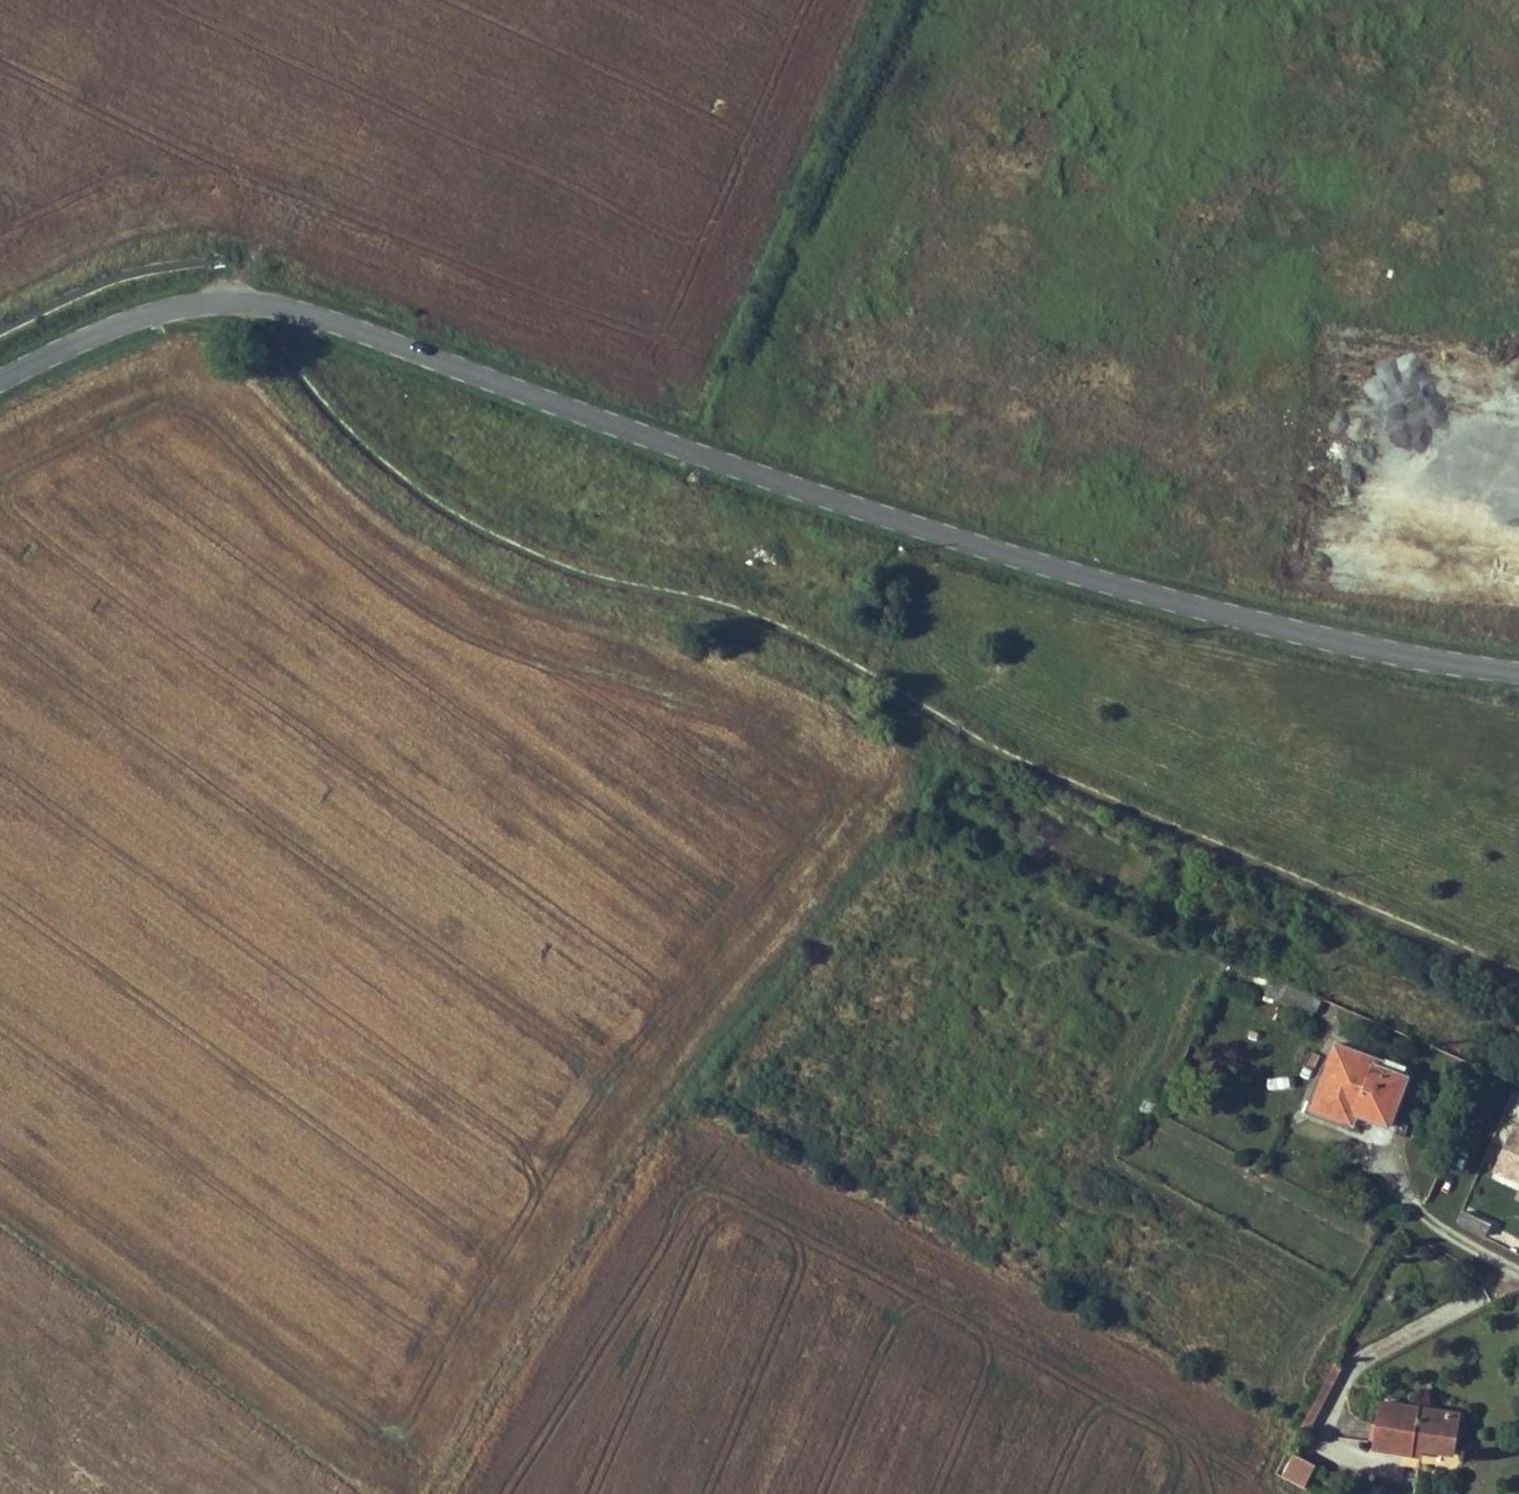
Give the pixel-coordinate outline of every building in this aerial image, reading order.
[(1266,992),(1289,1002),(1296,987),(1273,977),(1266,992)] [(1296,987),(1289,1002),(1313,1012),(1320,997),(1296,987)] [(1342,1108),(1355,1113),(1389,1126),(1407,1078),(1375,1065),(1378,1060),(1336,1043),(1325,1070),(1333,1072),(1318,1111),(1338,1119),(1342,1108)] [(1325,1070),(1311,1109),(1318,1111),(1333,1072),(1325,1070)] [(1518,1120),(1518,1098),(1516,1097),(1509,1117),(1518,1120)] [(1355,1113),(1342,1108),(1338,1119),(1351,1124),(1355,1113)] [(1492,1171),(1518,1184),(1518,1130),(1512,1127),(1492,1171)] [(1381,1403),(1373,1449),(1411,1455),(1412,1448),(1424,1450),(1455,1455),(1461,1416),(1381,1403)] [(1423,1457),(1424,1450),(1412,1448),(1411,1455),(1423,1457)] [(1281,1479),(1304,1491),(1316,1467),(1293,1455),(1281,1479)]
